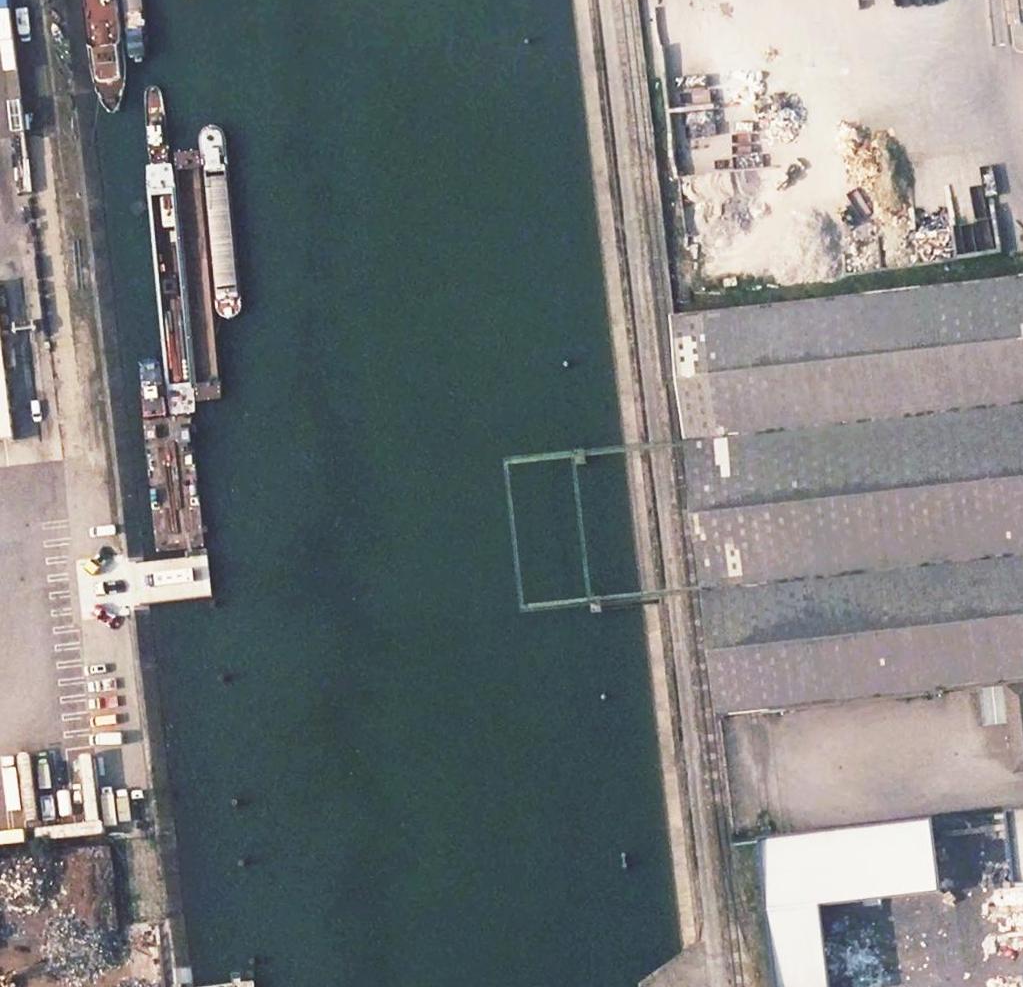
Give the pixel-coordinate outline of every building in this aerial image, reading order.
[(641,15),(759,0),(640,0),(641,15)] [(674,305),(689,433),(706,582),(721,709),(979,677),(1004,674),(1009,719),(1014,761),(1022,760),(1022,268),(674,305)] [(0,299),(0,440),(16,438),(0,299)] [(1009,719),(1004,674),(979,677),(985,722),(1009,719)] [(1014,806),(1022,880),(1022,804),(1014,806)] [(790,986),(841,986),(830,904),(950,887),(940,816),(770,839),(790,986)]
